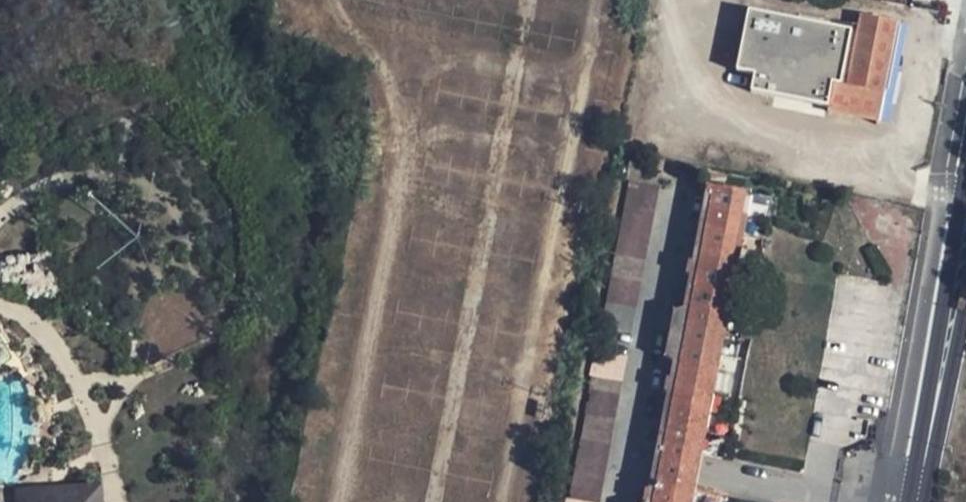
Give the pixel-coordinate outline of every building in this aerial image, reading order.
[(788,3),(772,74),(832,85),(847,87),(860,16),(788,3)] [(897,22),(860,16),(847,87),(832,85),(827,112),(876,122),(884,121),(891,115),(892,103),(885,94),(897,22)] [(654,187),(629,182),(570,501),(596,501),(654,187)] [(687,491),(694,454),(744,196),(706,188),(646,501),(685,501),(687,491)] [(20,489),(20,501),(102,501),(101,486),(20,489)] [(719,496),(687,491),(685,501),(718,501),(719,496)]
